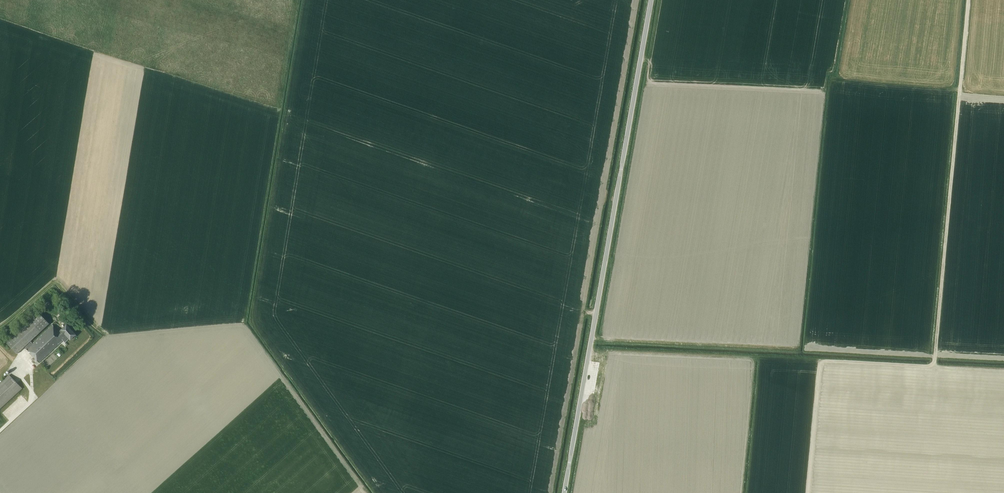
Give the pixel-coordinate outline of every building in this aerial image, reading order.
[(30,341),(49,323),(39,312),(7,343),(17,354),(24,347),(39,362),(63,340),(65,342),(69,338),(70,340),(76,334),(66,324),(59,331),(52,324),(32,343),(30,341)] [(22,388),(10,375),(0,383),(0,408),(22,388)]
